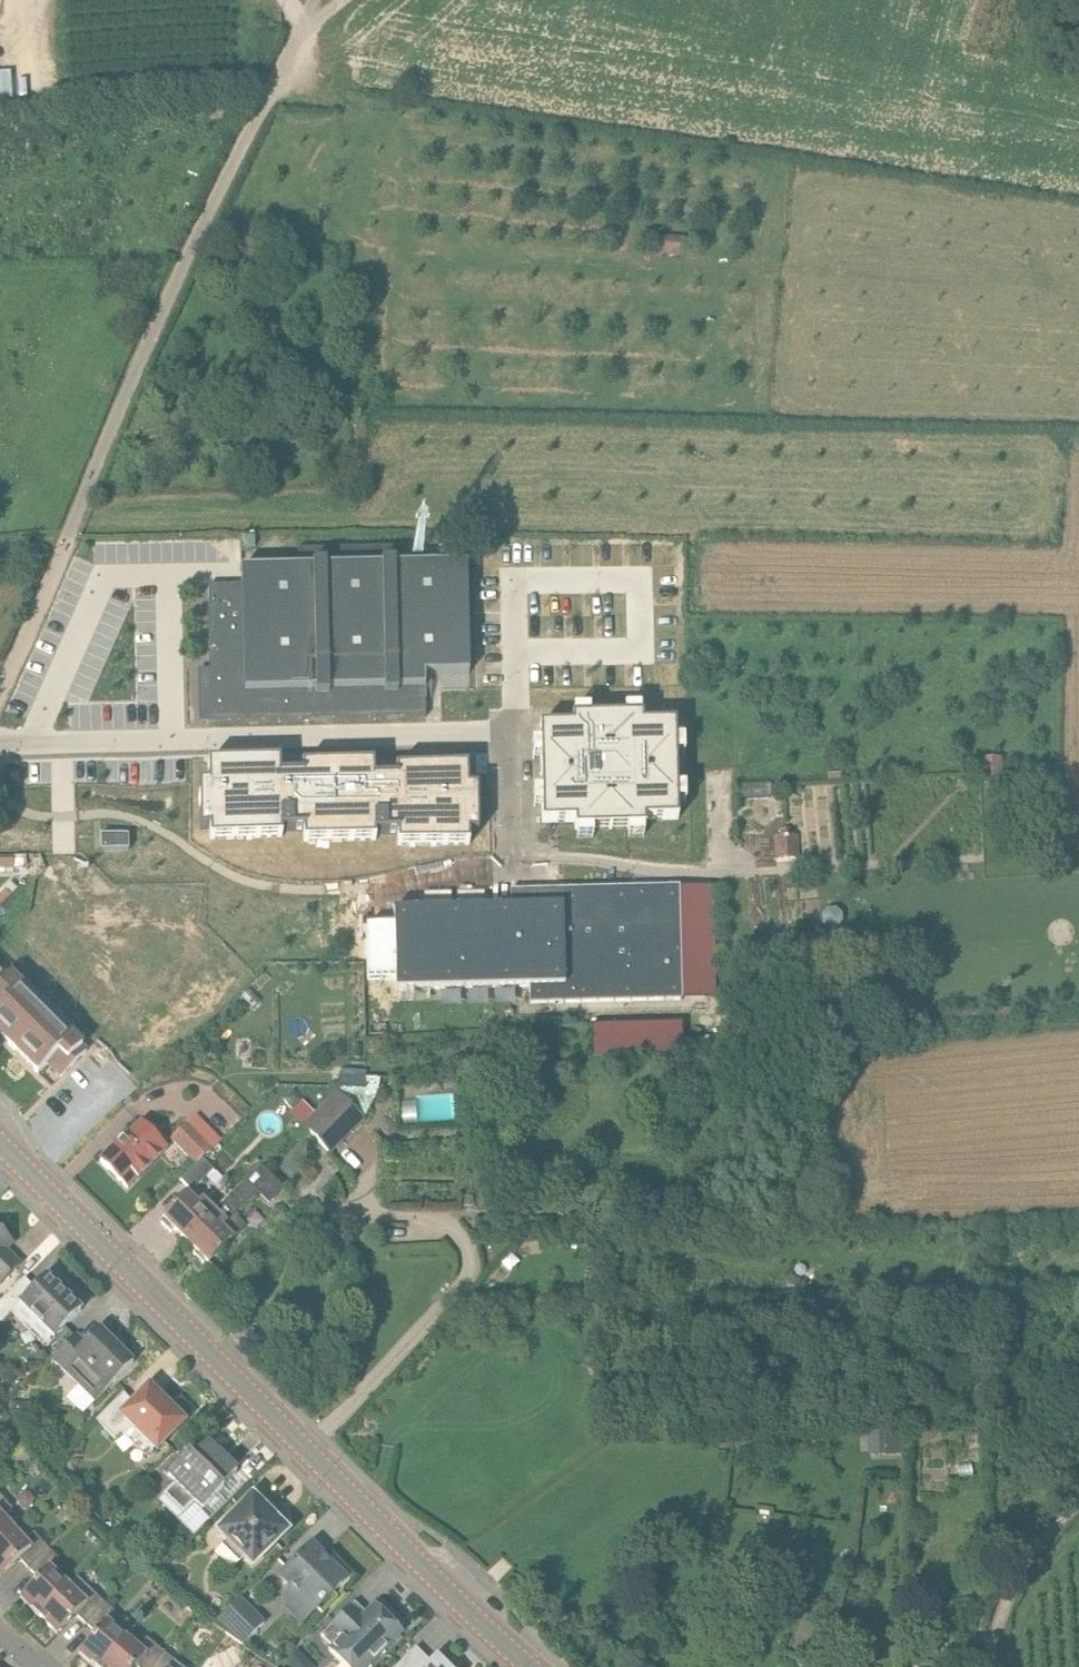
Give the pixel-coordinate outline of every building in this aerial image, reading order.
[(661,234),(660,252),(677,252),(678,234),(661,234)] [(467,561),(455,561),(408,562),(408,544),(296,547),(297,565),(242,567),(243,583),(210,584),(211,606),(214,668),(208,669),(210,720),(427,715),(426,672),(458,671),(470,670),(467,561)] [(574,722),(541,722),(544,820),(576,819),(577,827),(647,825),(647,817),(680,816),(677,719),(644,720),(644,712),(574,714),(574,722)] [(983,759),(985,784),(1003,782),(1001,757),(983,759)] [(471,775),(470,764),(399,766),(399,771),(377,772),(377,761),(305,763),(305,769),(284,769),(283,759),(211,761),(212,771),(202,772),(203,816),(213,816),(213,838),(285,836),(285,825),(307,824),(307,840),(379,838),(379,828),(400,827),(401,843),(472,841),(472,820),(482,820),(480,774),(471,775)] [(780,829),(780,836),(774,836),(775,860),(799,859),(798,835),(791,836),(791,829),(780,829)] [(103,833),(102,849),(131,850),(131,833),(103,833)] [(11,857),(0,858),(0,869),(12,869),(11,857)] [(0,893),(0,905),(18,887),(12,881),(0,893)] [(367,979),(397,979),(397,989),(530,986),(530,1004),(683,999),(683,977),(681,885),(518,889),(518,906),(395,909),(395,925),(366,926),(367,979)] [(13,1045),(40,1072),(49,1062),(56,1068),(63,1075),(75,1063),(87,1051),(89,1050),(65,1027),(39,1000),(12,973),(0,962),(0,1032),(13,1045)] [(247,969),(238,978),(244,985),(254,976),(247,969)] [(238,978),(229,987),(235,994),(244,985),(238,978)] [(229,987),(219,996),(226,1003),(235,994),(229,987)] [(219,996),(210,1005),(217,1012),(226,1003),(219,996)] [(210,1005),(201,1014),(208,1021),(217,1012),(210,1005)] [(201,1014),(192,1023),(199,1029),(208,1021),(201,1014)] [(684,1021),(593,1023),(594,1056),(685,1053),(684,1021)] [(192,1023),(183,1032),(190,1038),(199,1029),(192,1023)] [(183,1032),(174,1041),(180,1047),(190,1038),(183,1032)] [(174,1041),(165,1049),(171,1056),(180,1047),(174,1041)] [(165,1049),(156,1058),(162,1065),(171,1056),(165,1049)] [(366,1089),(366,1078),(366,1075),(342,1073),(341,1087),(366,1089)] [(341,1087),(338,1091),(305,1124),(332,1151),(354,1129),(365,1117),(379,1092),(381,1079),(366,1078),(366,1089),(341,1087)] [(303,1099),(292,1089),(283,1100),(293,1109),(303,1099)] [(102,1160),(121,1179),(129,1187),(168,1148),(142,1122),(102,1160)] [(196,1165),(203,1158),(213,1148),(188,1122),(171,1139),(196,1165)] [(203,1158),(196,1165),(180,1179),(192,1190),(213,1169),(203,1158)] [(209,1261),(233,1237),(234,1238),(245,1226),(235,1216),(257,1194),(268,1204),(284,1189),(260,1164),(239,1186),(215,1210),(187,1238),(198,1250),(195,1253),(204,1263),(207,1259),(209,1261)] [(175,1227),(187,1238),(215,1210),(203,1198),(198,1202),(188,1192),(164,1216),(166,1218),(163,1221),(172,1230),(175,1227)] [(1,1284),(21,1263),(6,1248),(14,1241),(0,1227),(0,1283),(1,1284)] [(54,1334),(55,1336),(82,1309),(48,1275),(36,1287),(26,1277),(0,1302),(0,1318),(3,1321),(11,1314),(43,1345),(54,1334)] [(85,1343),(75,1334),(53,1356),(97,1399),(135,1361),(101,1327),(85,1343)] [(157,1446),(158,1447),(185,1420),(150,1386),(135,1401),(125,1391),(96,1419),(115,1438),(121,1432),(146,1457),(157,1446)] [(12,1402),(11,1415),(24,1416),(25,1403),(12,1402)] [(902,1430),(866,1430),(867,1455),(903,1454),(902,1430)] [(20,1442),(13,1434),(7,1439),(13,1447),(20,1442)] [(196,1500),(204,1508),(225,1487),(223,1486),(238,1471),(208,1442),(193,1456),(190,1453),(169,1474),(177,1481),(166,1493),(185,1512),(196,1500)] [(219,1530),(254,1564),(288,1530),(271,1512),(276,1508),(258,1490),(219,1530)] [(14,1528),(5,1518),(13,1507),(0,1493),(0,1541),(14,1528)] [(14,1528),(0,1541),(0,1575),(1,1576),(20,1558),(29,1567),(50,1548),(35,1531),(24,1538),(14,1528)] [(347,1578),(314,1544),(313,1543),(281,1574),(316,1609),(347,1578)] [(21,1596),(39,1614),(78,1575),(69,1584),(50,1566),(59,1557),(50,1548),(29,1567),(39,1577),(21,1596)] [(106,1601),(78,1575),(39,1614),(58,1633),(77,1614),(86,1623),(106,1601)] [(240,1597),(214,1624),(243,1644),(266,1622),(240,1597)] [(98,1666),(101,1666),(127,1636),(107,1620),(116,1610),(106,1601),(86,1623),(97,1632),(80,1652),(98,1666)] [(349,1666),(367,1666),(403,1631),(376,1603),(367,1612),(356,1601),(322,1634),(333,1645),(330,1649),(349,1666)] [(139,1666),(153,1666),(165,1651),(148,1637),(137,1645),(127,1636),(101,1666),(135,1666),(137,1665),(139,1666)] [(432,1662),(433,1661),(432,1660),(431,1660),(417,1646),(396,1666),(437,1666),(432,1662)] [(307,1658),(298,1649),(285,1661),(292,1666),(297,1666),(307,1658)] [(175,1659),(165,1651),(153,1666),(185,1666),(175,1659)]
